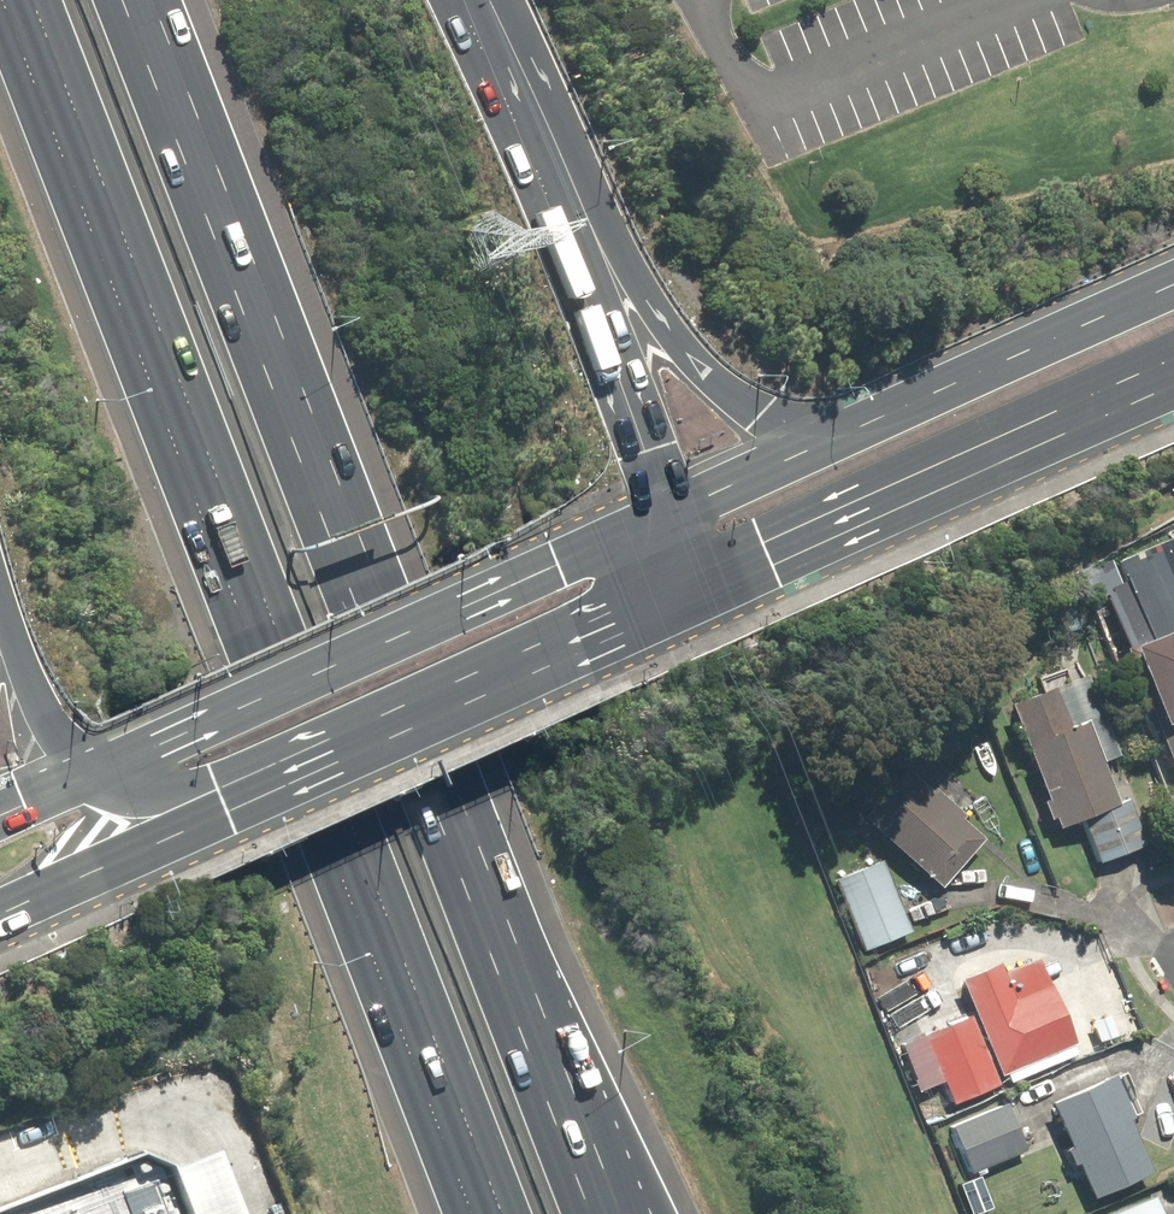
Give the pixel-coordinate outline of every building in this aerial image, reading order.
[(1134,638),(1105,648),(1135,733),(1146,729),(1167,791),(1173,788),(1173,598),(1171,590),(1173,588),(1173,537),(1107,560),(1134,638)] [(1088,670),(1014,699),(1063,826),(1081,819),(1099,865),(1152,845),(1127,781),(1115,786),(1105,759),(1120,753),(1088,670)] [(910,759),(864,807),(945,884),(991,835),(910,759)] [(885,856),(837,873),(863,951),(911,934),(885,856)] [(994,959),(961,973),(1010,1082),(1077,1052),(1075,1046),(1082,1043),(1054,979),(1011,998),(994,959)] [(969,1005),(921,1025),(953,1104),(1002,1084),(969,1005)] [(1114,1070),(1054,1098),(1098,1196),(1159,1169),(1114,1070)] [(979,1170),(1030,1148),(1035,1160),(1060,1150),(1047,1118),(1022,1129),(1010,1101),(959,1123),(979,1170)] [(178,1167),(145,1151),(0,1209),(0,1213),(196,1213),(178,1167)] [(1157,1193),(1107,1213),(1166,1213),(1157,1193)]
